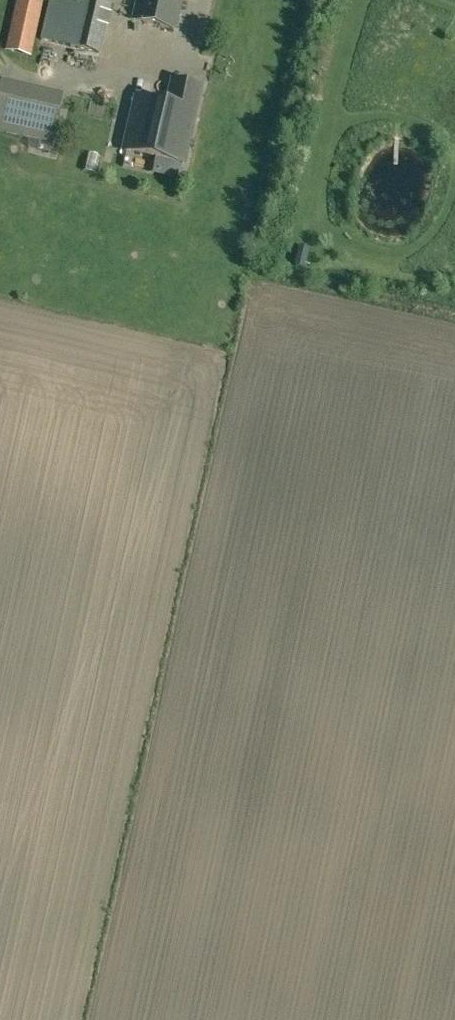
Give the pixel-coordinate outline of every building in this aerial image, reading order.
[(43,0),(16,0),(6,50),(31,56),(43,0)] [(99,52),(112,0),(84,0),(83,0),(50,0),(41,38),(99,52)] [(133,19),(175,29),(181,0),(180,0),(137,0),(133,19)] [(136,97),(123,150),(182,164),(200,85),(173,79),(167,104),(136,97)] [(0,92),(0,129),(47,139),(57,93),(2,81),(0,92)]
